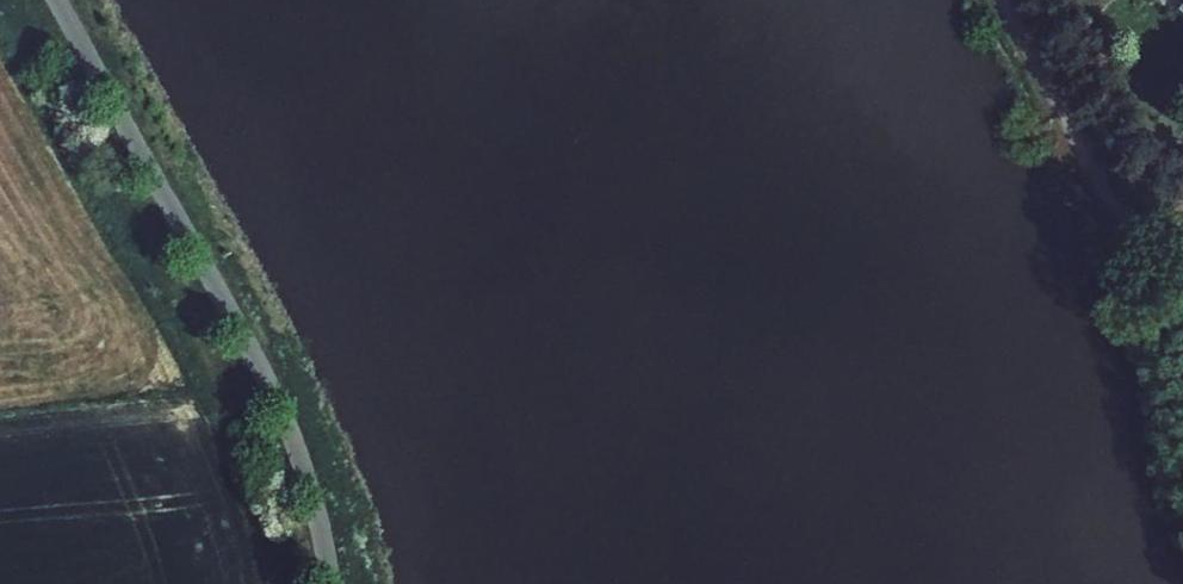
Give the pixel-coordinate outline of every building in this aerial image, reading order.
[(1175,15),(1182,23),(1182,6),(1175,15)]
